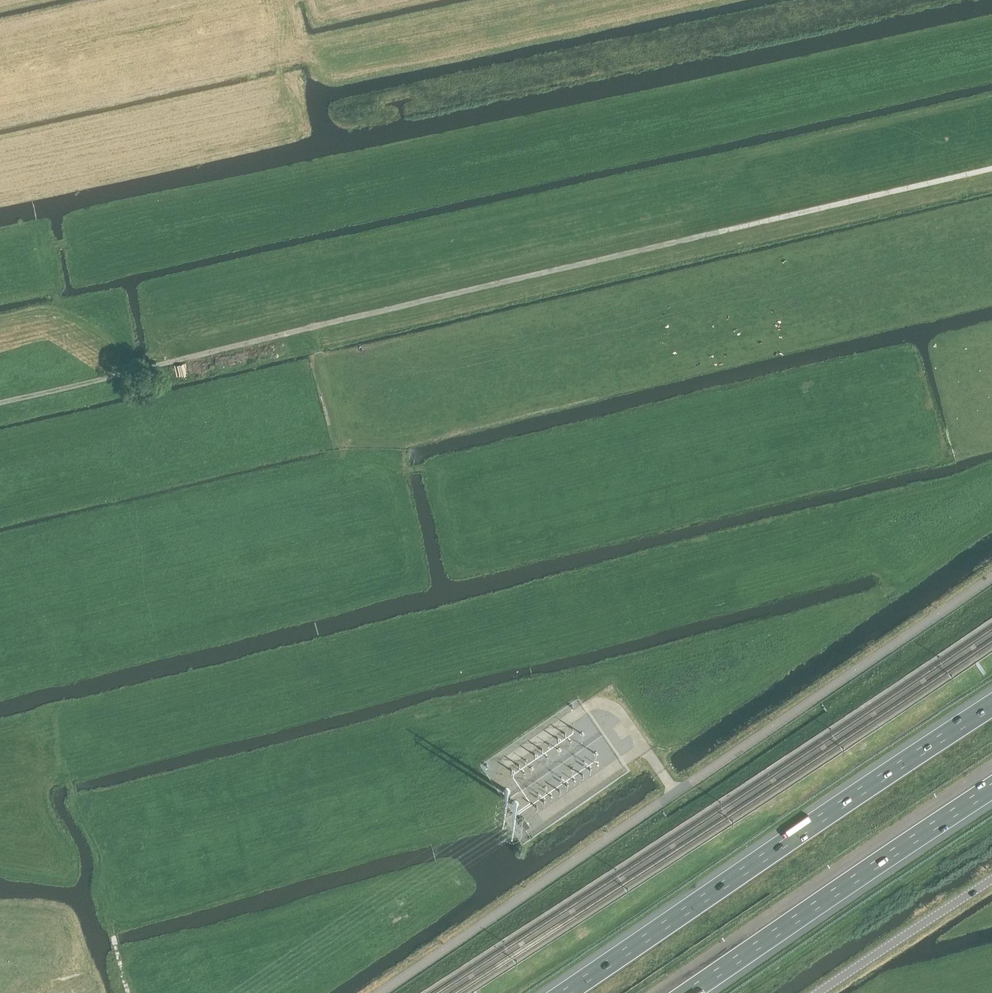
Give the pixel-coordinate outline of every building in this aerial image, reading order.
[(503,790),(502,791),(502,792),(503,793),(503,794),(504,795),(505,795),(507,795),(508,795),(509,794),(510,794),(510,793),(510,791),(510,790),(510,789),(509,788),(508,787),(507,787),(506,787),(505,788),(504,788),(503,790)] [(518,807),(519,806),(519,805),(519,804),(519,802),(519,801),(518,800),(517,800),(516,799),(514,800),(513,800),(512,801),(511,802),(511,803),(511,804),(511,805),(512,806),(513,807),(514,808),(516,808),(517,807),(518,807)] [(524,817),(520,821),(525,829),(530,825),(524,817)]
